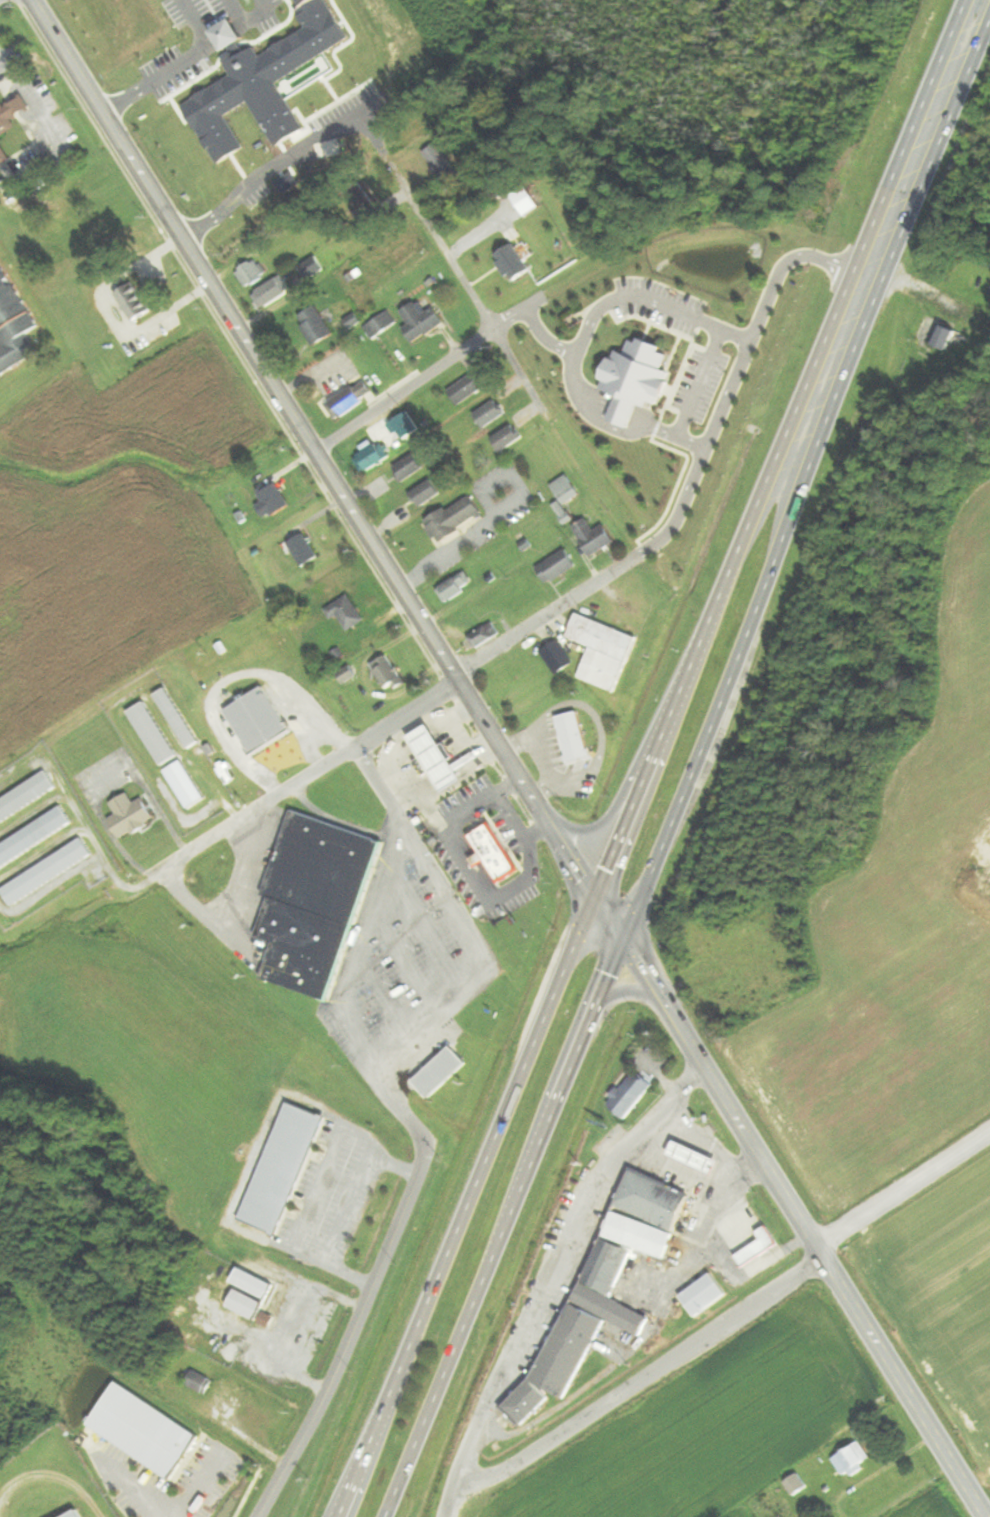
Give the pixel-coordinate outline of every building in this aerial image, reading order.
[(13,162),(0,139),(18,129),(14,120),(32,111),(26,98),(5,108),(2,102),(0,103),(0,169),(13,162)] [(446,184),(460,175),(438,144),(424,154),(446,184)] [(525,218),(541,209),(529,185),(513,194),(525,218)] [(326,271),(317,256),(301,267),(310,281),(326,271)] [(248,289),(269,276),(259,259),(238,272),(248,289)] [(29,333),(37,328),(0,261),(0,378),(41,355),(29,333)] [(253,295),(263,310),(293,291),(283,276),(253,295)] [(119,295),(137,323),(155,312),(137,284),(119,295)] [(447,323),(437,308),(426,315),(418,302),(403,312),(412,325),(406,329),(416,344),(447,323)] [(336,335),(318,307),(300,318),(317,347),(336,335)] [(366,328),(374,340),(398,324),(390,311),(366,328)] [(952,352),(962,333),(942,323),(932,342),(952,352)] [(490,386),(479,371),(450,392),(461,406),(490,386)] [(376,397),(367,382),(328,404),(337,420),(376,397)] [(508,414),(498,400),(476,415),(486,429),(508,414)] [(391,424),(403,443),(422,432),(410,412),(391,424)] [(494,439),(504,453),(525,439),(516,425),(494,439)] [(366,475),(391,459),(381,443),(356,459),(366,475)] [(403,481),(426,472),(419,456),(396,465),(403,481)] [(554,485),(566,505),(582,496),(569,475),(554,485)] [(423,509),(443,494),(432,480),(412,495),(423,509)] [(259,506),(267,520),(292,507),(280,484),(261,494),(266,502),(259,506)] [(428,523),(440,544),(486,518),(474,497),(428,523)] [(568,524),(575,519),(561,503),(555,508),(568,524)] [(575,529),(594,558),(618,543),(606,525),(597,531),(589,520),(575,529)] [(291,544),(306,568),(321,559),(306,534),(291,544)] [(579,567),(568,550),(540,568),(551,586),(579,567)] [(448,605),(476,586),(467,572),(438,590),(448,605)] [(368,620),(351,595),(328,611),(334,620),(341,616),(351,631),(368,620)] [(639,637),(577,614),(568,638),(592,647),(580,679),(618,693),(639,637)] [(471,637),(479,650),(502,635),(494,622),(471,637)] [(558,675),(576,664),(561,640),(543,651),(558,675)] [(374,664),(389,692),(406,683),(391,655),(374,664)] [(202,742),(168,687),(156,695),(190,749),(202,742)] [(229,708),(253,754),(293,733),(269,687),(229,708)] [(131,711),(162,766),(179,756),(148,701),(131,711)] [(570,762),(592,757),(582,711),(560,716),(570,762)] [(442,792),(463,780),(429,724),(409,737),(442,792)] [(60,790),(50,773),(0,801),(0,823),(60,790)] [(113,803),(120,814),(111,819),(124,840),(158,819),(145,797),(136,803),(130,793),(113,803)] [(75,824),(64,807),(0,846),(0,869),(75,824)] [(334,1002),(385,842),(361,834),(364,826),(352,822),(350,828),(294,810),(266,895),(272,897),(259,936),(277,942),(265,980),(334,1002)] [(493,822),(471,834),(500,886),(522,873),(493,822)] [(95,856),(84,838),(3,889),(14,906),(95,856)] [(431,1099),(470,1064),(455,1047),(415,1081),(431,1099)] [(656,1086),(637,1071),(609,1105),(627,1120),(656,1086)] [(244,1222),(284,1236),(326,1117),(287,1102),(244,1222)] [(724,1162),(680,1142),(674,1156),(718,1176),(724,1162)] [(692,1195),(632,1171),(615,1212),(605,1239),(590,1255),(546,1362),(505,1405),(504,1408),(524,1428),(552,1399),(572,1400),(605,1319),(645,1336),(653,1317),(614,1301),(635,1248),(666,1260),(692,1195)] [(760,1233),(764,1239),(739,1257),(747,1268),(781,1244),(769,1227),(760,1233)] [(270,1298),(276,1284),(242,1269),(236,1283),(270,1298)] [(257,1321),(267,1304),(240,1289),(230,1306),(257,1321)] [(215,1383),(197,1371),(188,1383),(206,1396),(215,1383)] [(875,1461),(862,1442),(835,1460),(848,1479),(875,1461)] [(190,1484),(176,1468),(155,1487),(168,1502),(190,1484)] [(788,1482),(794,1496),(809,1490),(802,1475),(788,1482)]
